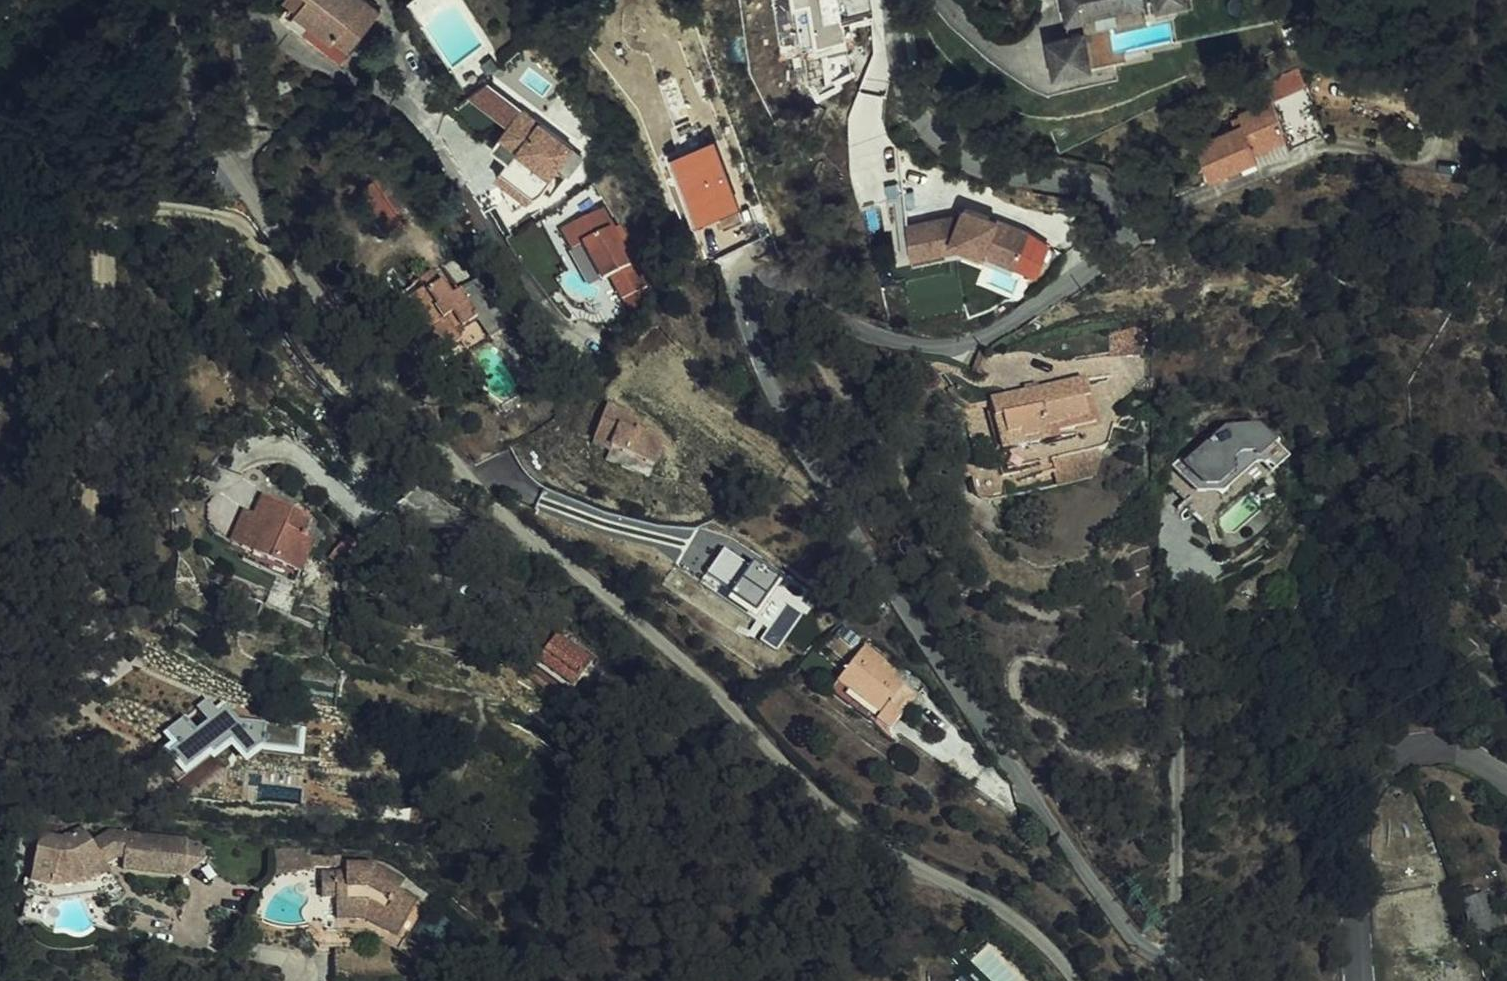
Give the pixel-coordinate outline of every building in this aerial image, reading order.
[(368,1),(367,0),(276,0),(276,1),(332,45),(368,1)] [(478,8),(472,0),(414,0),(460,73),(477,62),(468,49),(475,44),(468,34),(474,30),(465,16),(478,8)] [(846,13),(877,8),(876,0),(799,0),(806,49),(851,43),(846,13)] [(1092,12),(1075,17),(1082,49),(1118,40),(1138,34),(1136,26),(1132,10),(1130,0),(1120,0),(1114,1),(1113,0),(1089,0),(1092,12)] [(1302,67),(1269,78),(1275,96),(1308,86),(1302,67)] [(508,97),(479,135),(496,148),(493,153),(529,180),(541,164),(538,162),(559,135),(508,97)] [(1205,122),(1160,145),(1169,161),(1177,177),(1220,156),(1224,161),(1264,140),(1280,131),(1267,104),(1242,116),(1233,100),(1202,114),(1205,121),(1205,122)] [(672,151),(696,215),(738,199),(714,135),(672,151)] [(529,180),(493,153),(484,165),(516,189),(529,180)] [(591,193),(547,220),(559,240),(569,233),(590,268),(598,263),(603,261),(606,266),(601,269),(610,283),(611,284),(636,269),(623,248),(619,251),(598,215),(603,213),(591,193)] [(1007,258),(1018,233),(986,219),(983,224),(976,222),(979,216),(954,206),(952,211),(897,218),(901,251),(936,247),(935,238),(941,237),(955,243),(972,251),(976,244),(1007,258)] [(986,219),(979,216),(976,222),(983,224),(986,219)] [(936,247),(955,243),(941,237),(935,238),(936,247)] [(1007,258),(976,244),(972,251),(1004,264),(1007,258)] [(936,247),(901,251),(902,259),(937,254),(936,247)] [(411,266),(391,280),(396,287),(380,299),(395,321),(406,314),(413,327),(400,336),(415,358),(443,340),(437,330),(458,317),(439,289),(430,293),(411,266)] [(972,422),(964,424),(977,475),(1052,457),(1073,451),(1062,402),(1057,384),(1020,393),(981,402),(984,420),(972,422)] [(593,395),(581,438),(648,457),(656,430),(624,421),(628,404),(593,395)] [(960,407),(964,424),(972,422),(984,420),(981,402),(960,407)] [(1203,436),(1182,453),(1246,446),(1237,435),(1203,436)] [(1246,446),(1182,453),(1157,473),(1147,482),(1165,504),(1162,507),(1184,534),(1192,528),(1189,524),(1227,493),(1230,496),(1248,481),(1265,467),(1246,446)] [(289,570),(294,546),(292,545),(239,533),(238,535),(228,578),(231,579),(230,581),(239,584),(240,581),(277,589),(282,568),(289,570)] [(715,539),(695,569),(735,596),(732,600),(746,610),(773,569),(756,557),(751,563),(715,539)] [(735,596),(695,569),(688,579),(728,606),(732,600),(735,596)] [(854,637),(827,675),(869,707),(865,715),(880,725),(892,708),(880,700),(895,679),(872,661),(878,655),(854,637)] [(517,677),(552,705),(573,680),(537,650),(517,677)] [(182,776),(230,741),(249,767),(295,734),(275,707),(247,728),(221,693),(163,735),(170,746),(164,751),(182,776)] [(29,901),(52,904),(53,897),(83,889),(89,895),(109,880),(105,874),(116,864),(121,865),(121,878),(182,879),(200,859),(183,844),(182,841),(106,840),(89,853),(79,842),(58,854),(34,854),(29,901)] [(310,841),(275,844),(270,867),(310,860),(310,858),(310,848),(310,841)] [(310,848),(310,858),(338,855),(337,845),(310,848)] [(336,888),(335,902),(363,904),(373,910),(370,918),(394,931),(414,893),(396,883),(400,875),(368,858),(348,855),(347,864),(323,862),(321,886),(336,888)] [(1457,887),(1461,903),(1492,892),(1488,877),(1471,883),(1469,875),(1460,877),(1463,886),(1457,887)] [(53,897),(52,904),(89,895),(83,889),(53,897)] [(363,904),(335,902),(334,911),(361,913),(370,918),(373,910),(363,904)]
